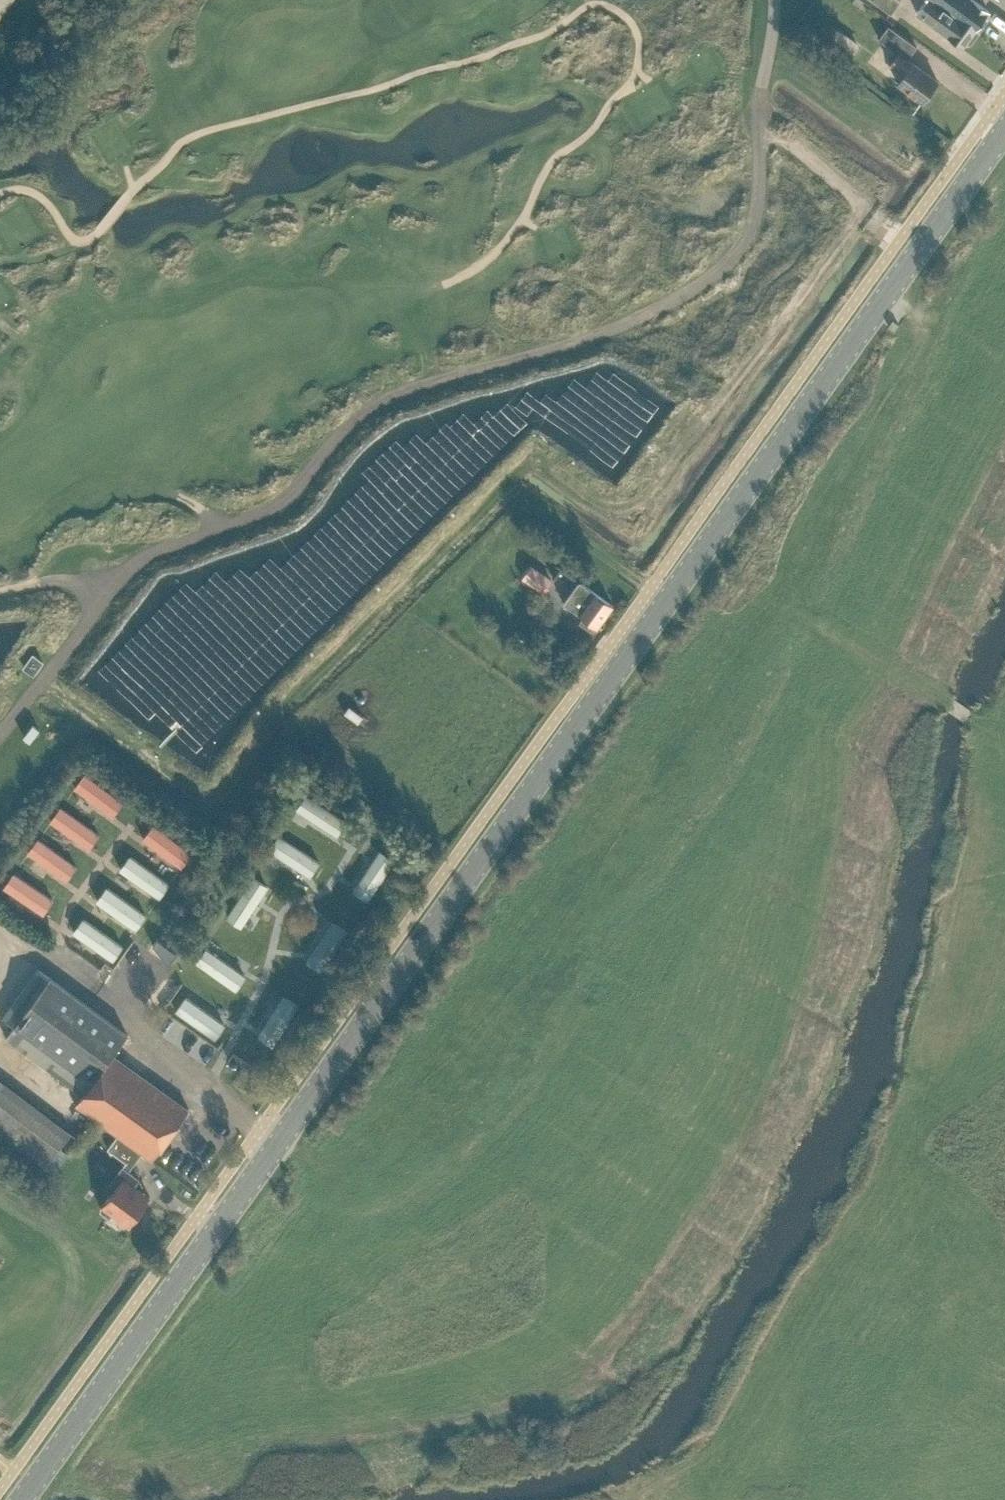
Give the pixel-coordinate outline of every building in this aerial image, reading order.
[(891,12),(899,0),(874,0),(891,12)] [(938,0),(925,0),(917,10),(963,45),(967,40),(970,42),(978,31),(975,29),(976,28),(938,0)] [(976,28),(977,26),(981,28),(988,19),(985,16),(989,10),(976,0),(938,0),(976,28)] [(888,23),(880,33),(882,35),(881,36),(885,39),(884,41),(897,51),(890,61),(904,72),(896,82),(921,100),(937,79),(908,57),(916,44),(888,23)] [(850,59),(861,43),(837,26),(826,42),(850,59)] [(889,325),(895,330),(899,323),(894,319),(889,325)] [(530,562),(521,576),(543,591),(552,577),(530,562)] [(580,579),(563,602),(596,627),(613,604),(580,579)] [(32,652),(22,666),(33,673),(43,660),(32,652)] [(293,867),(285,880),(294,886),(303,874),(293,867)] [(157,940),(154,944),(169,961),(177,951),(176,950),(159,938),(157,940)] [(38,966),(3,1014),(15,1023),(5,1036),(84,1094),(78,1102),(119,1132),(142,1150),(153,1158),(189,1107),(113,1053),(128,1032),(50,975),(38,966)] [(44,1165),(46,1163),(60,1145),(71,1130),(0,1076),(0,1131),(44,1165)] [(142,1150),(119,1132),(108,1148),(125,1161),(105,1189),(111,1193),(101,1206),(103,1207),(103,1212),(108,1216),(112,1214),(129,1226),(149,1198),(133,1186),(139,1179),(127,1171),(142,1150)] [(60,1145),(46,1163),(54,1169),(68,1152),(60,1145)]
